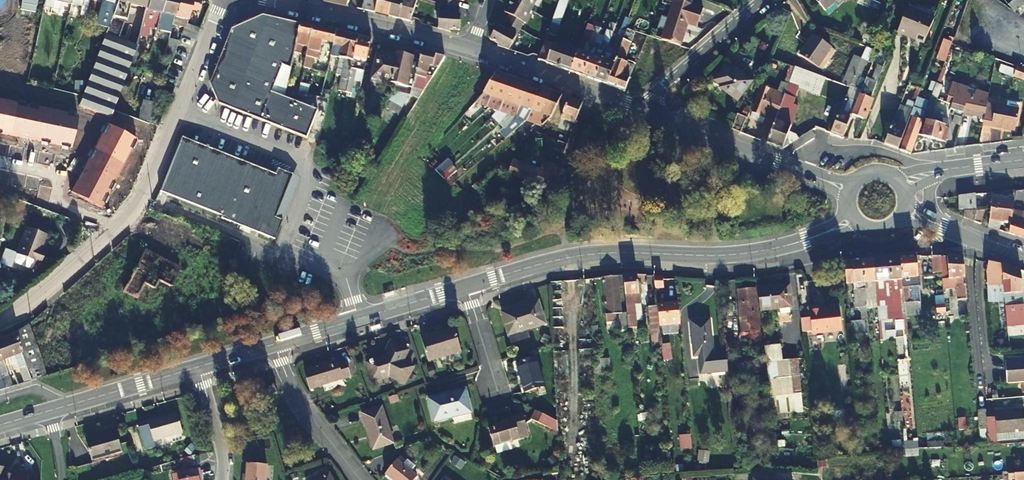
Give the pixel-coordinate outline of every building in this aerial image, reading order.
[(43,6),(57,9),(59,2),(49,0),(44,0),(43,4),(43,6)] [(70,5),(80,7),(79,15),(87,17),(90,0),(71,0),(70,5)] [(139,35),(131,32),(123,27),(124,21),(125,20),(128,5),(146,9),(148,0),(117,0),(110,20),(107,28),(83,95),(79,105),(110,117),(113,110),(139,35)] [(110,1),(104,18),(110,20),(117,0),(106,0),(110,1)] [(139,35),(146,36),(149,28),(150,28),(153,12),(159,13),(162,0),(148,0),(146,9),(139,35)] [(170,30),(173,16),(175,16),(178,0),(162,0),(159,13),(156,29),(163,30),(163,29),(170,31),(170,30)] [(186,23),(187,22),(190,9),(197,10),(199,1),(199,0),(178,0),(175,16),(180,17),(178,25),(183,28),(185,22),(186,23)] [(375,13),(375,11),(379,0),(365,0),(361,10),(375,13)] [(375,11),(375,13),(388,16),(389,15),(394,0),(379,0),(375,11)] [(406,0),(394,0),(389,15),(388,16),(400,19),(400,18),(406,0)] [(410,0),(406,0),(400,18),(400,19),(409,21),(415,5),(416,5),(418,0),(410,0)] [(514,0),(512,0),(505,11),(509,14),(506,21),(520,29),(531,10),(514,0)] [(531,10),(536,0),(514,0),(531,10)] [(579,50),(569,47),(568,49),(554,44),(560,27),(570,0),(560,0),(560,1),(552,22),(545,42),(540,56),(539,60),(571,72),(579,50)] [(837,0),(816,0),(825,10),(837,0)] [(1014,12),(1023,4),(1023,0),(1013,0),(1008,4),(1014,12)] [(665,42),(682,47),(689,25),(698,28),(704,11),(676,2),(663,41),(665,42)] [(439,30),(450,32),(450,30),(460,31),(462,15),(457,14),(457,6),(441,4),(439,30)] [(899,33),(913,39),(922,15),(909,10),(899,33)] [(307,138),(318,110),(272,92),(282,65),(291,69),(294,53),(301,23),(262,14),(231,28),(210,83),(220,104),(307,138)] [(922,15),(913,39),(926,44),(936,21),(922,15)] [(520,29),(506,21),(501,28),(498,26),(490,39),(499,44),(498,46),(509,50),(520,29)] [(198,28),(186,23),(185,22),(183,28),(181,33),(194,38),(195,39),(200,28),(198,28)] [(302,48),(308,49),(313,26),(301,23),(294,53),(301,55),(302,48)] [(607,47),(615,25),(611,23),(609,30),(608,30),(602,46),(607,47)] [(584,77),(592,55),(585,53),(595,27),(588,24),(579,50),(571,72),(584,77)] [(306,60),(304,67),(312,69),(312,66),(314,58),(318,59),(323,42),(333,45),(336,32),(313,26),(308,49),(306,60)] [(592,55),(596,44),(601,29),(595,27),(585,53),(592,55)] [(636,32),(627,29),(624,40),(632,43),(636,32)] [(346,34),(336,32),(333,45),(331,56),(340,58),(346,34)] [(346,34),(340,58),(345,60),(342,74),(342,75),(340,91),(346,93),(346,92),(359,37),(346,34)] [(832,49),(814,36),(801,55),(819,68),(832,49)] [(359,37),(346,92),(351,93),(357,70),(364,72),(371,40),(359,37)] [(171,58),(173,53),(175,47),(178,40),(168,39),(164,55),(171,58)] [(607,85),(624,91),(633,65),(625,62),(632,43),(624,40),(622,44),(607,85)] [(944,69),(947,61),(945,60),(952,43),(944,40),(936,59),(933,58),(931,64),(944,69)] [(611,53),(606,51),(603,59),(595,81),(607,85),(622,44),(616,42),(613,50),(611,53)] [(602,46),(596,44),(592,55),(603,59),(606,51),(607,47),(602,46)] [(306,60),(308,49),(302,48),(301,55),(300,59),(306,60)] [(412,88),(412,90),(416,91),(416,89),(418,89),(419,85),(422,86),(424,79),(426,79),(427,76),(430,66),(433,67),(436,55),(423,52),(421,58),(412,88)] [(412,88),(421,58),(400,54),(399,57),(379,53),(373,82),(383,85),(384,82),(412,88)] [(438,68),(445,57),(436,55),(433,67),(438,68)] [(584,77),(595,81),(603,59),(592,55),(584,77)] [(345,60),(340,58),(336,73),(342,75),(342,74),(345,60)] [(867,62),(862,60),(858,68),(850,88),(848,93),(840,114),(851,118),(852,116),(860,95),(861,94),(854,92),(860,78),(861,78),(867,62)] [(850,88),(858,68),(850,66),(842,85),(850,88)] [(874,91),(884,69),(878,66),(872,81),(873,81),(870,90),(874,91)] [(1023,81),(1023,70),(1018,68),(1017,71),(1002,66),(999,73),(1023,81)] [(737,101),(751,82),(734,69),(732,71),(726,67),(715,81),(721,86),(720,88),(737,101)] [(789,145),(799,139),(797,135),(795,134),(792,133),(790,132),(792,127),(791,126),(794,119),(791,118),(787,117),(789,110),(798,88),(817,95),(823,78),(795,68),(782,102),(768,141),(767,143),(784,149),(789,145)] [(484,94),(476,102),(489,107),(505,76),(496,73),(484,94)] [(489,107),(498,110),(514,79),(505,76),(489,107)] [(498,110),(507,114),(524,82),(514,79),(498,110)] [(507,114),(516,117),(533,86),(524,82),(507,114)] [(934,95),(932,99),(937,100),(942,86),(938,84),(934,95)] [(527,118),(543,89),(533,86),(516,117),(513,122),(518,128),(526,121),(527,118)] [(861,94),(860,95),(871,99),(874,91),(870,90),(863,87),(861,94)] [(913,111),(920,90),(913,87),(905,108),(913,111)] [(551,92),(543,89),(527,118),(526,121),(534,124),(551,92)] [(952,105),(960,108),(966,109),(971,110),(975,97),(952,89),(949,98),(954,100),(952,105)] [(156,90),(153,98),(154,98),(148,122),(148,123),(157,126),(159,127),(172,95),(171,94),(156,90)] [(402,107),(410,95),(396,91),(392,96),(389,98),(391,99),(402,107)] [(550,119),(562,96),(551,92),(534,124),(541,127),(550,119)] [(977,92),(975,97),(971,110),(966,109),(964,114),(985,119),(988,105),(989,96),(988,96),(977,92)] [(768,141),(782,102),(760,94),(753,112),(768,118),(760,138),(768,141)] [(154,98),(153,98),(145,95),(139,120),(148,123),(148,122),(154,98)] [(852,116),(863,119),(871,99),(860,95),(852,116)] [(0,97),(0,133),(73,149),(81,115),(0,97)] [(557,130),(570,135),(582,103),(570,99),(557,130)] [(931,102),(924,121),(928,122),(937,100),(932,99),(931,102)] [(1009,102),(1008,109),(1020,111),(1021,104),(1009,102)] [(961,126),(964,114),(959,112),(960,108),(952,105),(947,104),(946,109),(954,111),(953,115),(955,116),(953,123),(961,126)] [(1008,109),(988,105),(985,119),(984,125),(1016,131),(1020,111),(1008,109)] [(899,149),(913,111),(905,108),(902,117),(899,126),(894,124),(886,144),(899,149)] [(840,114),(832,134),(831,135),(843,139),(851,118),(840,114)] [(899,126),(902,117),(897,115),(894,124),(899,126)] [(738,117),(733,129),(733,130),(740,132),(745,120),(738,117)] [(923,123),(924,121),(914,117),(902,150),(912,154),(923,123)] [(937,119),(935,125),(944,127),(946,121),(937,119)] [(944,127),(935,125),(928,122),(925,136),(945,142),(949,129),(944,127)] [(139,139),(106,123),(71,193),(104,209),(139,139)] [(949,129),(945,142),(950,143),(955,130),(949,129)] [(802,137),(806,144),(814,139),(815,136),(812,132),(812,131),(802,137)] [(221,219),(274,240),(281,219),(275,217),(291,173),(277,167),(275,173),(181,137),(159,192),(222,217),(221,219)] [(799,139),(789,145),(794,152),(806,144),(802,137),(799,139)] [(513,176),(537,184),(541,170),(518,162),(513,176)] [(275,217),(281,219),(298,175),(291,173),(275,217)] [(765,184),(771,187),(776,178),(776,177),(770,174),(765,184)] [(1023,239),(1023,227),(1023,221),(1023,190),(1016,191),(1013,214),(1012,224),(1010,235),(1023,239)] [(992,211),(1013,214),(1016,191),(995,193),(992,211)] [(978,194),(961,196),(962,207),(979,205),(978,194)] [(966,218),(981,225),(986,211),(965,212),(965,217),(966,218)] [(1012,224),(1013,214),(992,211),(989,228),(1000,231),(1001,222),(1012,224)] [(46,234),(27,227),(16,254),(41,263),(45,251),(40,249),(46,234)] [(147,251),(126,292),(138,298),(145,283),(155,288),(160,280),(172,287),(181,268),(147,251)] [(909,288),(920,287),(917,256),(901,258),(903,282),(903,288),(906,317),(922,316),(921,302),(911,304),(909,288)] [(941,257),(932,256),(934,274),(942,274),(941,257)] [(942,274),(943,282),(951,281),(956,280),(957,287),(958,302),(963,302),(964,317),(969,317),(966,283),(964,258),(941,257),(942,274)] [(893,297),(893,288),(892,282),(890,258),(873,260),(875,283),(876,294),(876,297),(885,296),(886,302),(888,301),(889,310),(894,309),(893,297)] [(892,282),(903,282),(901,258),(890,258),(892,282)] [(866,284),(864,260),(846,261),(847,287),(854,285),(855,290),(866,290),(866,284)] [(873,260),(864,260),(866,284),(866,290),(866,295),(867,306),(868,309),(873,308),(872,298),(876,297),(876,294),(875,283),(873,260)] [(989,262),(988,274),(989,275),(991,296),(1005,295),(1002,264),(989,262)] [(1002,264),(1005,295),(1006,308),(1007,325),(1023,324),(1023,302),(1021,270),(1010,267),(1002,264)] [(628,321),(629,329),(636,328),(633,296),(639,296),(638,281),(637,275),(623,276),(624,289),(627,314),(628,321)] [(619,315),(622,315),(620,289),(624,289),(623,276),(603,278),(607,316),(619,315)] [(663,289),(663,276),(654,276),(654,289),(663,289)] [(591,280),(592,296),(600,295),(599,279),(591,280)] [(791,287),(759,291),(761,311),(793,308),(791,287)] [(911,304),(921,302),(920,287),(909,288),(911,304)] [(761,339),(757,291),(739,292),(743,340),(761,339)] [(945,303),(944,292),(937,293),(938,297),(937,297),(938,307),(937,307),(938,314),(946,314),(945,303)] [(665,301),(665,299),(657,300),(657,305),(659,321),(680,319),(678,298),(670,299),(669,300),(665,301)] [(539,302),(501,312),(507,335),(545,324),(539,302)] [(652,336),(660,335),(659,321),(657,305),(649,306),(652,336)] [(821,307),(808,308),(811,334),(840,331),(838,309),(821,311),(821,307)] [(699,356),(701,373),(727,372),(727,353),(712,354),(710,320),(691,321),(694,356),(699,356)] [(629,329),(628,321),(620,322),(621,329),(629,329)] [(31,381),(45,377),(26,324),(14,333),(15,335),(31,379),(31,381)] [(420,337),(428,363),(462,352),(455,329),(429,336),(429,335),(420,337)] [(6,346),(5,347),(9,358),(14,356),(24,383),(31,381),(31,379),(15,335),(14,333),(13,334),(3,337),(6,346)] [(660,335),(652,336),(653,348),(662,347),(660,335)] [(10,382),(3,360),(8,359),(4,347),(5,347),(3,339),(2,338),(0,339),(0,374),(4,384),(10,382)] [(381,358),(366,365),(372,380),(388,375),(404,381),(411,365),(400,361),(404,349),(389,342),(381,358)] [(537,358),(517,364),(525,393),(545,387),(537,358)] [(595,374),(610,373),(610,359),(594,359),(595,374)] [(1007,363),(1008,384),(1023,383),(1023,362),(1007,363)] [(336,363),(312,371),(318,390),(350,379),(345,364),(338,367),(336,363)] [(782,372),(768,373),(769,388),(784,387),(782,372)] [(276,389),(266,392),(269,400),(278,397),(276,389)] [(467,390),(430,399),(436,423),(473,413),(467,390)] [(903,429),(912,428),(911,407),(902,407),(902,411),(903,411),(903,429)] [(380,409),(361,416),(375,451),(394,444),(380,409)] [(532,419),(559,433),(559,422),(557,421),(536,411),(532,419)] [(989,444),(998,444),(997,436),(1023,433),(1023,411),(987,413),(989,444)] [(173,413),(135,424),(143,449),(153,446),(151,437),(177,430),(173,413)] [(518,421),(487,428),(493,451),(534,441),(527,416),(518,418),(518,421)] [(114,432),(84,440),(91,461),(121,451),(114,432)] [(905,451),(918,450),(917,443),(904,444),(905,451)] [(251,479),(270,479),(270,471),(265,471),(265,453),(244,453),(244,470),(242,470),(242,479),(251,479)] [(193,456),(180,459),(181,467),(194,465),(193,456)] [(397,463),(386,476),(390,479),(418,479),(397,463)] [(26,470),(18,470),(18,472),(3,472),(3,465),(0,465),(0,479),(26,479),(26,470)] [(198,466),(169,472),(170,479),(178,478),(179,479),(201,479),(198,466)] [(331,475),(327,469),(305,479),(322,479),(331,475)]
